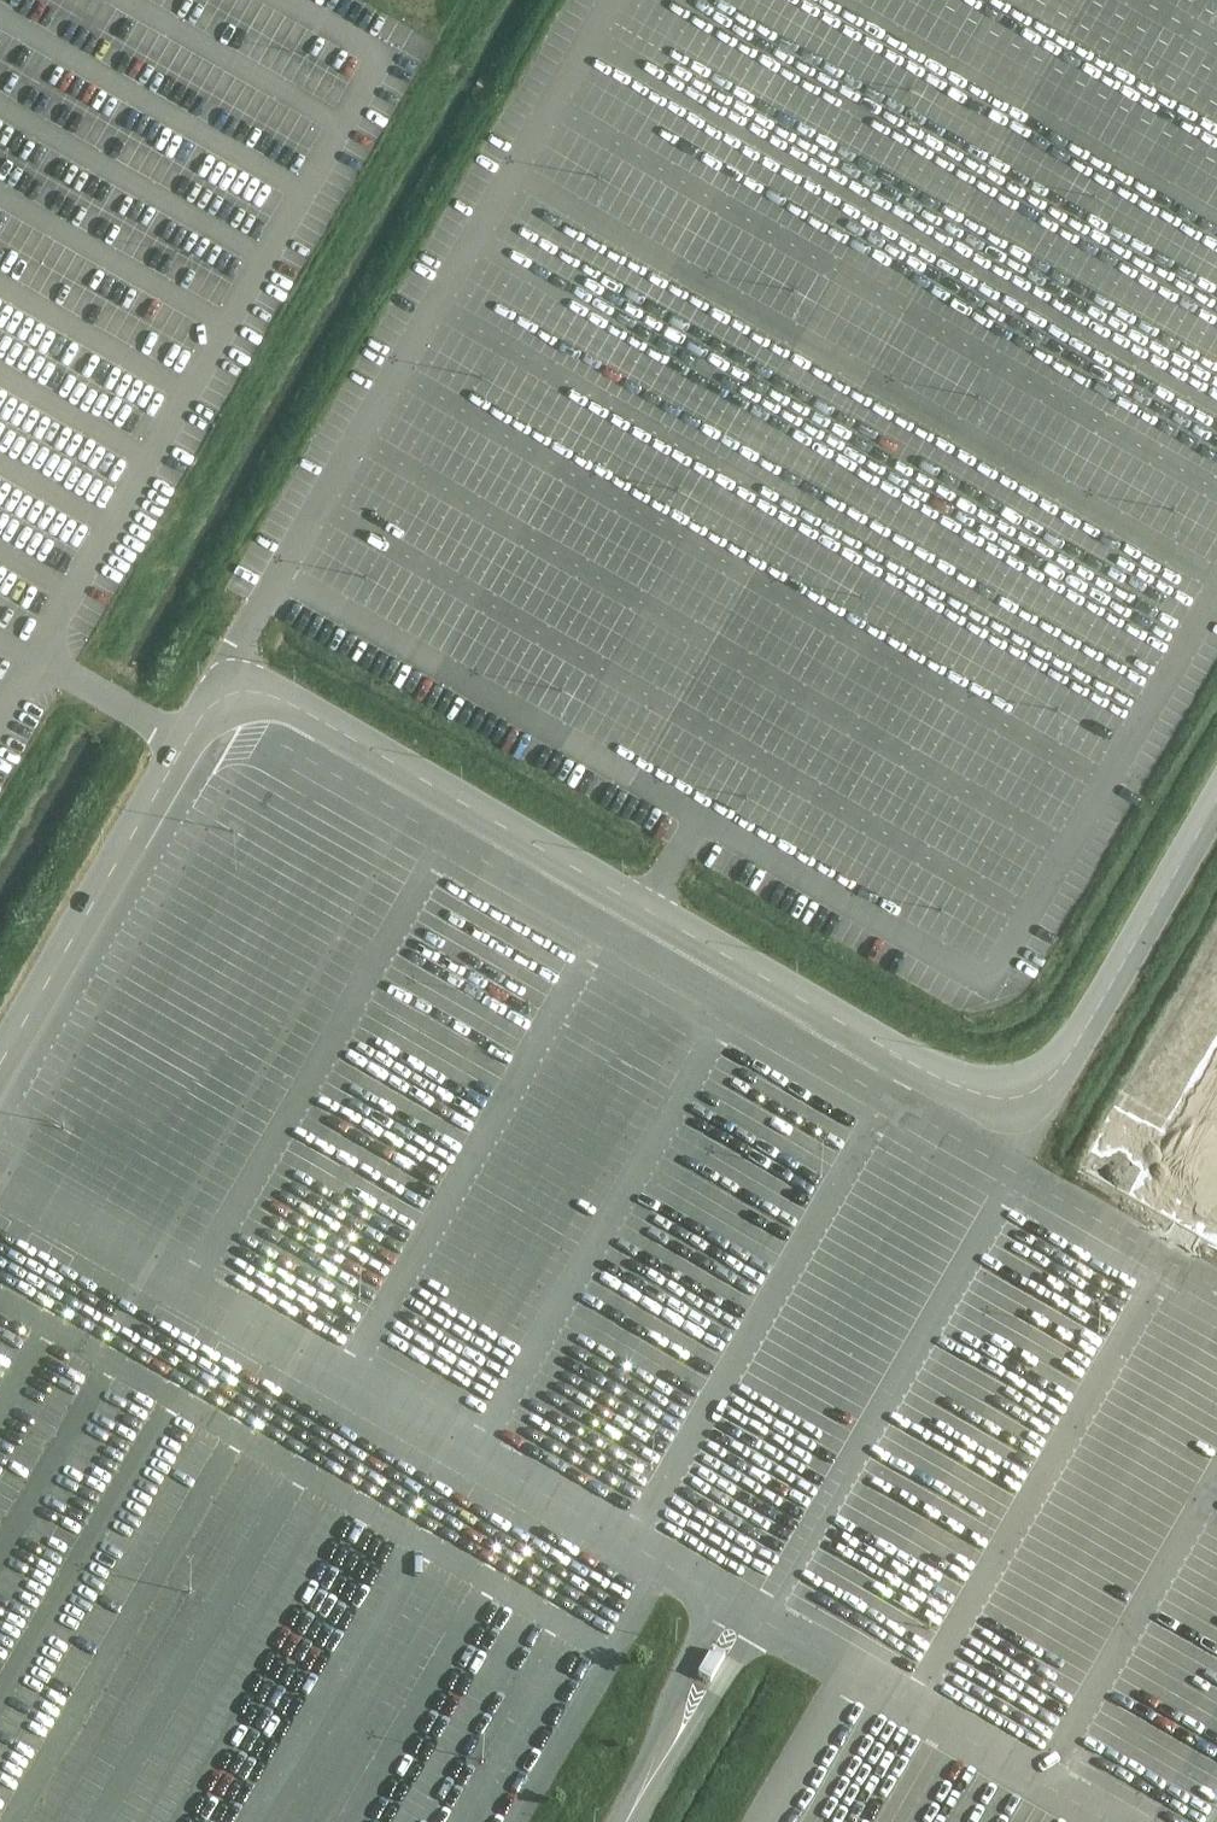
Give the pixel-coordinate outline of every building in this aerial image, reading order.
[(712,1652),(698,1676),(712,1684),(726,1660),(712,1652)]
